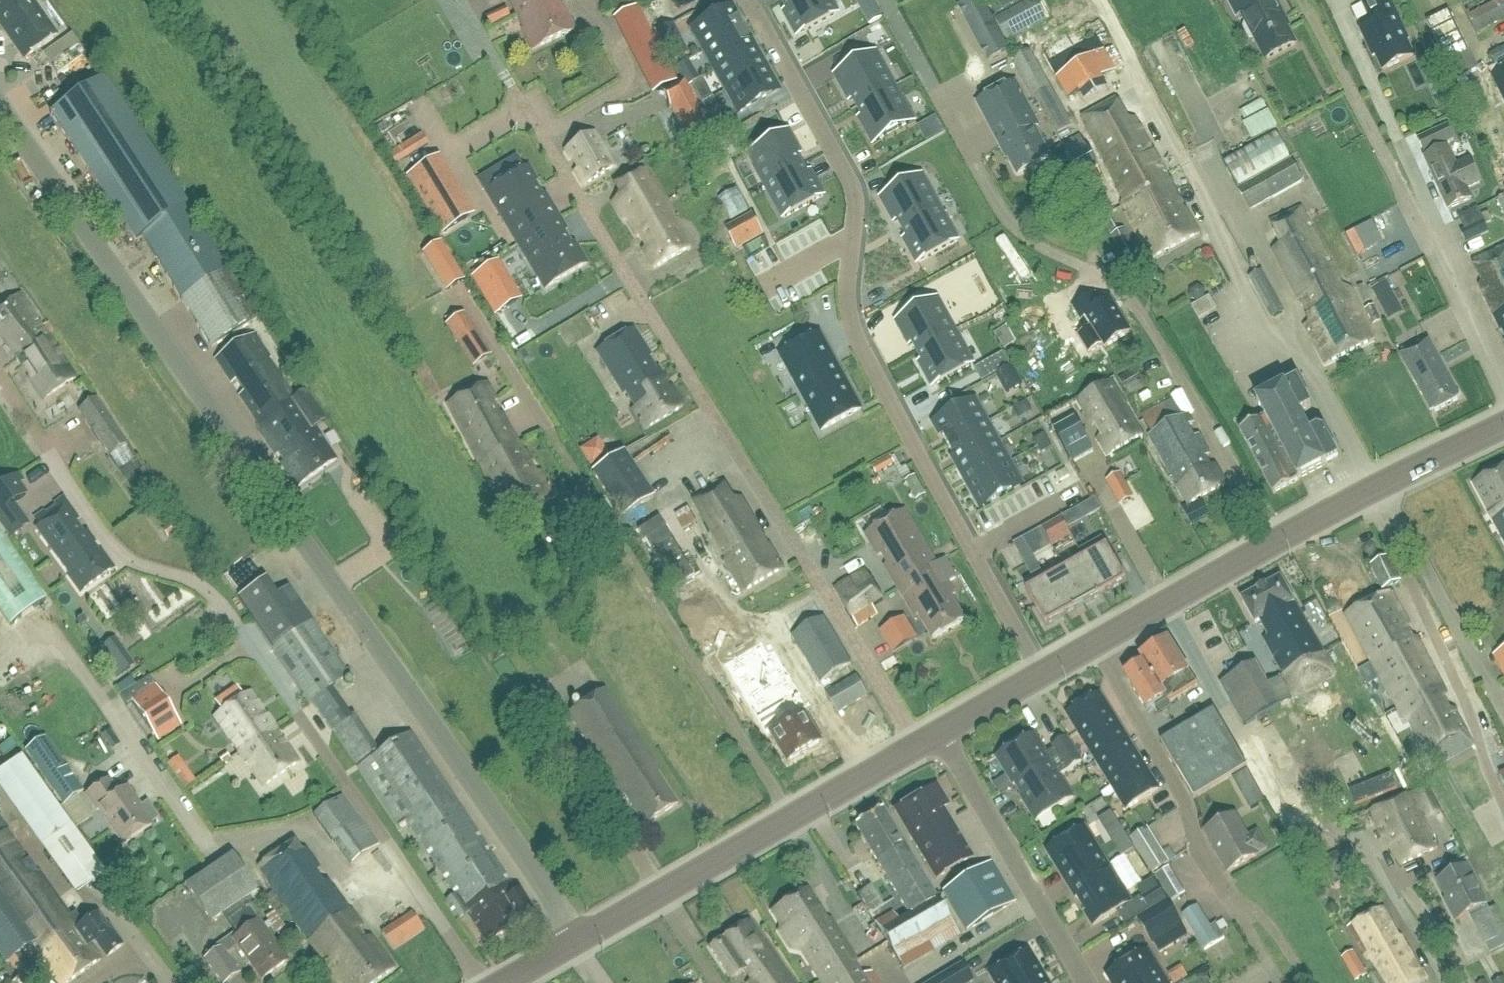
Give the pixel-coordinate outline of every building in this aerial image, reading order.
[(23,61),(58,37),(32,0),(0,0),(0,28),(23,61)] [(558,1),(557,0),(513,0),(514,3),(511,5),(518,20),(558,1)] [(798,38),(838,16),(829,0),(790,0),(784,3),(789,12),(785,14),(798,38)] [(961,8),(967,20),(982,49),(989,61),(1008,51),(980,0),(977,0),(961,8)] [(1035,0),(995,22),(1006,43),(1047,21),(1035,0)] [(1274,0),(1228,0),(1237,17),(1242,15),(1248,25),(1246,26),(1245,30),(1249,38),(1253,39),(1255,38),(1267,61),(1295,47),(1281,20),(1284,19),(1274,0)] [(1401,34),(1403,33),(1388,0),(1374,0),(1362,6),(1372,27),(1360,33),(1372,59),(1375,58),(1382,73),(1413,59),(1401,34)] [(1477,38),(1503,25),(1503,0),(1458,0),(1477,38)] [(558,1),(518,20),(523,30),(521,31),(531,52),(574,32),(564,11),(563,12),(558,1)] [(668,9),(663,1),(653,7),(657,15),(668,9)] [(882,21),(873,6),(862,12),(870,27),(882,21)] [(615,19),(613,21),(646,86),(651,94),(675,82),(637,8),(622,16),(615,19)] [(693,32),(704,52),(742,31),(731,10),(693,32)] [(680,47),(671,28),(658,34),(667,53),(680,47)] [(888,41),(882,29),(866,38),(873,50),(888,41)] [(704,52),(715,72),(753,51),(742,31),(704,52)] [(1171,37),(1149,47),(1181,113),(1203,103),(1171,37)] [(1069,100),(1116,73),(1097,39),(1050,66),(1069,100)] [(52,76),(82,62),(71,40),(41,54),(52,76)] [(753,51),(715,72),(727,93),(765,71),(753,51)] [(1055,133),(1069,125),(1030,53),(1014,62),(1055,133)] [(855,101),(860,109),(895,90),(877,57),(837,79),(851,103),(855,101)] [(676,69),(681,78),(692,72),(687,63),(676,69)] [(727,93),(738,113),(776,91),(765,71),(727,93)] [(1494,78),(1503,98),(1503,73),(1494,78)] [(691,86),(695,92),(705,87),(701,80),(691,86)] [(50,116),(134,244),(188,209),(104,81),(50,116)] [(684,138),(706,127),(684,83),(662,93),(684,138)] [(1050,159),(1034,131),(1039,128),(1015,84),(976,105),(1002,153),(1004,152),(1018,177),(1050,159)] [(860,120),(874,144),(913,122),(895,90),(860,109),(865,118),(860,120)] [(1252,92),(1228,105),(1240,125),(1263,111),(1252,92)] [(1128,122),(1116,100),(1083,118),(1107,167),(1125,205),(1120,207),(1134,233),(1139,237),(1152,260),(1199,236),(1135,120),(1128,122)] [(937,119),(928,124),(936,140),(946,134),(939,123),(937,119)] [(736,130),(730,121),(721,126),(726,135),(736,130)] [(1456,170),(1445,147),(1454,143),(1447,129),(1418,142),(1426,160),(1425,160),(1449,212),(1471,202),(1466,192),(1480,185),(1470,164),(1456,170)] [(612,170),(602,149),(593,134),(564,151),(570,161),(573,160),(579,170),(573,173),(581,187),(612,170)] [(1250,212),(1303,184),(1292,163),(1275,134),(1266,139),(1254,145),(1223,163),(1238,192),(1239,191),(1250,212)] [(421,135),(399,149),(405,159),(427,145),(421,135)] [(751,160),(769,192),(804,173),(799,164),(804,162),(790,138),(751,160)] [(1104,182),(1079,138),(1062,148),(1086,192),(1104,182)] [(485,196),(517,248),(558,222),(542,197),(537,199),(531,189),(535,186),(525,170),(522,173),(514,161),(497,172),(504,183),(485,196)] [(647,183),(641,172),(614,187),(619,197),(611,203),(623,224),(626,222),(636,239),(638,238),(645,249),(642,251),(653,270),(688,250),(649,182),(647,183)] [(809,181),(804,173),(769,192),(787,225),(827,203),(813,179),(809,181)] [(417,194),(442,234),(468,219),(443,178),(417,194)] [(922,178),(882,200),(895,224),(900,222),(904,230),(940,211),(922,178)] [(730,222),(748,212),(736,191),(718,201),(730,222)] [(1346,294),(1300,210),(1270,223),(1282,246),(1273,251),(1299,301),(1301,300),(1314,322),(1305,327),(1325,367),(1375,342),(1360,315),(1362,314),(1351,292),(1346,294)] [(1481,217),(1478,210),(1458,220),(1463,231),(1460,233),(1466,246),(1489,235),(1485,227),(1492,223),(1488,215),(1481,217)] [(940,211),(904,230),(909,239),(905,241),(919,265),(958,243),(940,211)] [(736,251),(763,237),(752,216),(725,230),(736,251)] [(1100,220),(1110,238),(1130,273),(1143,267),(1124,230),(1119,233),(1108,216),(1100,220)] [(558,222),(517,248),(545,292),(585,266),(572,245),(567,247),(561,236),(564,233),(558,222)] [(184,301),(224,276),(201,239),(161,264),(184,301)] [(971,244),(955,260),(961,267),(978,252),(971,244)] [(1480,288),(1501,334),(1503,333),(1503,250),(1473,265),(1482,285),(1480,288)] [(462,283),(452,267),(437,276),(447,292),(462,283)] [(490,285),(481,271),(469,278),(492,316),(515,301),(501,278),(490,285)] [(183,302),(212,349),(258,320),(228,273),(224,276),(184,301),(183,302)] [(1272,320),(1284,314),(1262,273),(1250,280),(1272,320)] [(50,338),(49,336),(54,332),(47,324),(42,328),(33,316),(35,315),(19,296),(0,311),(0,337),(18,359),(50,338)] [(1102,308),(1095,297),(1074,310),(1081,321),(1085,318),(1104,350),(1130,335),(1110,303),(1102,308)] [(1191,308),(1199,321),(1217,311),(1210,298),(1191,308)] [(937,301),(897,323),(910,347),(915,345),(919,354),(955,334),(937,301)] [(1372,327),(1381,323),(1374,308),(1365,311),(1372,327)] [(491,357),(463,315),(444,327),(472,369),(491,357)] [(1004,350),(1015,344),(1010,334),(1012,332),(1008,324),(994,332),(1004,350)] [(651,358),(634,330),(597,353),(623,396),(624,395),(634,411),(633,412),(645,431),(682,408),(670,389),(669,390),(663,381),(664,380),(657,369),(654,369),(648,361),(651,358)] [(955,334),(919,354),(924,363),(920,365),(934,389),(973,367),(955,334)] [(296,401),(269,362),(271,360),(254,335),(215,361),(255,422),(260,437),(274,458),(278,455),(283,462),(279,465),(296,489),(336,462),(320,438),(321,437),(311,424),(321,417),(305,394),(296,401)] [(861,411),(820,336),(781,357),(822,432),(861,411)] [(43,400),(76,380),(50,338),(18,359),(19,360),(30,378),(29,378),(43,400)] [(1432,416),(1460,401),(1426,342),(1400,356),(1399,357),(1432,416)] [(997,376),(990,363),(975,371),(982,384),(997,376)] [(1022,387),(1012,370),(998,377),(1008,395),(1022,387)] [(1311,410),(1297,383),(1285,390),(1285,389),(1257,404),(1265,419),(1240,432),(1273,496),(1299,483),(1326,468),(1338,461),(1324,434),(1318,432),(1309,436),(1299,416),(1311,410)] [(1142,438),(1125,408),(1126,407),(1112,384),(1078,402),(1093,427),(1096,425),(1103,436),(1099,439),(1101,443),(1099,445),(1107,458),(1142,438)] [(447,406),(477,464),(517,445),(502,416),(496,417),(490,406),(496,402),(487,385),(447,406)] [(137,461),(127,447),(127,446),(96,400),(89,404),(78,411),(109,458),(108,459),(118,473),(123,480),(141,467),(137,461)] [(1027,403),(1013,411),(1019,422),(1033,414),(1027,403)] [(949,448),(987,426),(975,405),(937,426),(949,448)] [(1151,437),(1148,438),(1189,506),(1212,493),(1225,486),(1215,468),(1212,469),(1206,460),(1208,458),(1210,457),(1198,437),(1194,440),(1188,429),(1194,425),(1188,416),(1183,419),(1152,436),(1151,437)] [(1056,433),(1061,444),(1067,454),(1088,442),(1083,433),(1077,422),(1056,433)] [(959,466),(997,445),(987,426),(949,448),(959,466)] [(1037,448),(1048,442),(1045,436),(1034,442),(1037,448)] [(1053,450),(1048,442),(1037,448),(1042,456),(1053,450)] [(517,445),(477,464),(481,472),(487,484),(501,506),(511,522),(555,498),(539,473),(535,475),(529,464),(532,463),(525,452),(522,454),(517,445)] [(970,486),(1008,464),(997,445),(959,466),(970,486)] [(621,519),(625,517),(652,499),(623,455),(592,475),(621,519)] [(877,476),(895,466),(891,458),(872,468),(877,476)] [(982,507),(1020,486),(1008,464),(970,486),(982,507)] [(1473,485),(1503,541),(1503,470),(1473,485)] [(1120,507),(1132,500),(1119,475),(1107,482),(1120,507)] [(26,496),(19,486),(23,483),(18,476),(0,489),(0,515),(14,505),(26,496)] [(733,501),(722,484),(694,502),(726,560),(726,566),(744,594),(783,570),(769,547),(765,549),(763,544),(766,540),(741,499),(733,501)] [(63,500),(37,519),(41,525),(37,528),(70,575),(69,576),(80,592),(114,568),(63,500)] [(1101,511),(1095,501),(1081,508),(1087,519),(1101,511)] [(905,512),(868,535),(887,566),(883,569),(896,591),(946,562),(945,561),(936,565),(922,540),(905,512)] [(1052,524),(1062,543),(1071,538),(1067,531),(1061,519),(1052,524)] [(669,549),(698,591),(722,574),(692,532),(669,549)] [(1034,534),(1023,540),(1028,549),(1039,542),(1034,534)] [(1127,583),(1103,540),(1079,553),(1081,557),(1103,597),(1127,583)] [(1020,555),(1029,550),(1024,541),(1015,546),(1020,555)] [(36,596),(0,542),(0,620),(36,596)] [(1103,597),(1081,557),(1062,568),(1065,572),(1084,607),(1103,597)] [(1383,592),(1401,583),(1388,558),(1370,567),(1383,592)] [(946,562),(896,591),(905,605),(910,603),(934,643),(967,623),(951,597),(956,595),(950,585),(957,581),(946,562)] [(851,618),(882,600),(865,572),(835,591),(851,618)] [(1084,607),(1065,572),(1046,582),(1066,617),(1084,607)] [(1027,593),(1046,628),(1066,617),(1046,582),(1042,573),(1033,579),(1038,587),(1027,593)] [(1297,698),(1335,679),(1336,675),(1336,674),(1281,580),(1242,601),(1272,654),(1297,698)] [(1390,594),(1346,616),(1373,665),(1398,711),(1405,723),(1408,721),(1428,757),(1429,756),(1437,752),(1444,764),(1474,747),(1468,736),(1469,736),(1455,712),(1449,712),(1443,702),(1446,697),(1442,688),(1417,641),(1413,641),(1407,630),(1410,627),(1390,594)] [(882,600),(851,618),(858,630),(878,616),(872,608),(883,602),(882,600)] [(821,684),(852,665),(824,619),(793,638),(821,684)] [(903,648),(891,629),(881,635),(893,654),(903,648)] [(1186,672),(1168,643),(1143,658),(1142,662),(1144,666),(1125,677),(1145,711),(1165,699),(1168,705),(1197,687),(1187,671),(1186,672)] [(763,644),(725,667),(767,737),(771,735),(789,764),(823,744),(805,714),(809,711),(801,698),(802,698),(776,653),(769,654),(763,644)] [(1493,658),(1503,678),(1503,652),(1493,658)] [(1255,664),(1219,684),(1245,729),(1257,722),(1281,707),(1255,664)] [(838,715),(867,698),(856,679),(827,696),(838,715)] [(156,688),(131,703),(158,743),(180,729),(156,688)] [(214,718),(238,754),(274,729),(251,694),(241,700),(234,689),(214,703),(221,713),(214,718)] [(330,690),(310,703),(330,732),(331,732),(355,767),(376,752),(352,717),(350,719),(330,690)] [(677,807),(656,775),(658,774),(604,692),(567,716),(621,798),(623,797),(643,829),(677,807)] [(1097,763),(1129,743),(1100,696),(1067,716),(1097,763)] [(1194,800),(1247,770),(1248,769),(1214,712),(1161,743),(1194,800)] [(274,729),(238,754),(261,789),(298,765),(274,729)] [(516,895),(411,734),(357,769),(394,827),(405,820),(455,897),(444,904),(456,921),(467,914),(487,945),(518,927),(534,918),(519,894),(516,895)] [(1046,756),(1034,736),(997,759),(1013,786),(1015,786),(1051,764),(1060,778),(1082,764),(1067,739),(1053,748),(1055,751),(1046,756)] [(1129,743),(1097,763),(1126,811),(1158,791),(1129,743)] [(76,830),(92,819),(77,797),(83,794),(52,749),(32,763),(62,806),(60,808),(76,830)] [(1416,762),(1425,784),(1444,776),(1435,755),(1416,762)] [(175,760),(164,769),(182,794),(194,786),(175,760)] [(2,774),(87,893),(106,879),(21,761),(2,774)] [(1060,778),(1051,764),(1015,786),(1018,786),(1024,795),(1021,799),(1036,823),(1073,800),(1060,778)] [(108,781),(85,797),(96,812),(97,811),(122,847),(151,827),(149,825),(158,819),(146,803),(138,809),(133,803),(135,802),(126,789),(118,795),(108,781)] [(934,881),(971,859),(943,809),(948,806),(936,786),(893,811),(934,881)] [(1256,786),(1242,794),(1250,809),(1264,801),(1256,786)] [(1428,821),(1442,814),(1429,789),(1414,796),(1428,821)] [(378,847),(341,797),(313,817),(350,867),(378,847)] [(1401,869),(1437,851),(1409,797),(1370,814),(1383,841),(1401,869)] [(907,914),(934,897),(882,811),(854,827),(907,914)] [(1097,822),(1120,859),(1134,850),(1111,813),(1097,822)] [(1235,818),(1206,834),(1228,874),(1257,858),(1257,857),(1267,850),(1257,832),(1246,838),(1235,818)] [(0,825),(0,955),(6,964),(8,963),(24,982),(35,974),(19,955),(31,946),(57,982),(69,982),(100,961),(88,945),(93,941),(105,958),(122,947),(111,931),(109,932),(98,916),(79,929),(39,874),(35,874),(0,825)] [(1151,874),(1168,864),(1146,829),(1130,839),(1151,874)] [(1070,890),(1107,867),(1084,830),(1047,853),(1055,866),(1060,866),(1066,876),(1064,880),(1070,890)] [(293,843),(258,869),(291,916),(310,945),(338,982),(375,982),(393,970),(370,939),(366,941),(358,930),(361,928),(327,882),(321,884),(315,873),(318,870),(305,851),(301,853),(293,843)] [(232,858),(187,889),(210,924),(221,917),(227,924),(228,924),(235,934),(210,952),(213,956),(205,962),(220,982),(226,982),(239,974),(225,955),(236,947),(261,982),(287,963),(258,923),(258,924),(248,910),(262,900),(256,893),(232,858)] [(1015,905),(991,864),(980,871),(979,870),(941,894),(965,934),(1015,905)] [(1070,890),(1076,900),(1081,900),(1087,910),(1085,914),(1093,927),(1131,904),(1107,867),(1070,890)] [(1486,907),(1466,869),(1438,883),(1450,907),(1448,908),(1456,923),(1468,916),(1484,948),(1491,944),(1497,953),(1503,949),(1503,927),(1495,908),(1488,912),(1486,907)] [(1149,881),(1134,890),(1140,900),(1155,891),(1149,881)] [(868,916),(869,916),(883,906),(870,887),(855,897),(868,916)] [(855,964),(854,963),(856,962),(831,922),(828,924),(806,890),(771,912),(779,926),(777,933),(790,953),(800,956),(817,982),(824,982),(855,964)] [(1149,912),(1167,902),(1160,890),(1142,900),(1149,912)] [(934,897),(907,914),(908,916),(897,923),(892,913),(874,923),(902,971),(958,938),(937,899),(935,900),(934,897)] [(1168,905),(1140,921),(1154,944),(1174,933),(1180,942),(1187,938),(1168,905)] [(1196,909),(1184,917),(1205,952),(1225,940),(1216,926),(1209,930),(1196,909)] [(1383,909),(1348,930),(1361,950),(1363,949),(1386,982),(1423,982),(1422,982),(1426,977),(1414,957),(1412,958),(1383,909)] [(393,952),(423,931),(411,915),(382,935),(393,952)] [(747,921),(709,949),(731,981),(743,973),(750,982),(749,982),(791,982),(747,921)] [(1147,951),(1106,976),(1110,982),(1166,982),(1147,951)] [(1027,952),(988,976),(992,982),(1045,982),(1027,952)] [(1342,960),(1355,982),(1366,976),(1353,954),(1342,960)] [(824,982),(878,982),(872,973),(862,976),(855,964),(824,982)] [(961,964),(930,982),(972,982),(961,964)]
